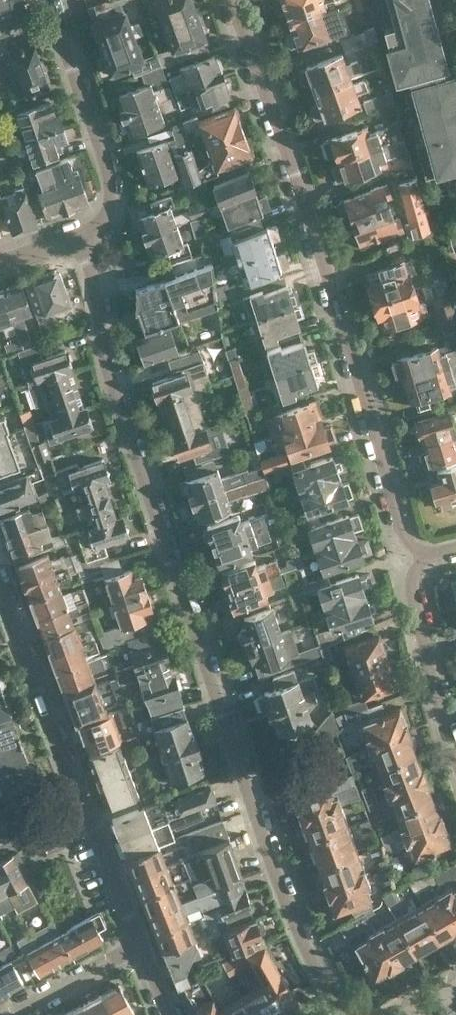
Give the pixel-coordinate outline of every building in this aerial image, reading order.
[(30,16),(24,0),(0,0),(0,1),(8,24),(30,16)] [(103,7),(121,0),(106,0),(100,2),(88,7),(90,11),(103,7)] [(196,13),(192,0),(156,0),(165,24),(196,13)] [(273,2),(276,10),(280,12),(285,10),(289,21),(326,7),(324,3),(333,0),(274,0),(273,2)] [(357,9),(369,6),(367,0),(354,0),(357,9)] [(399,78),(410,75),(428,140),(417,143),(426,176),(455,168),(455,71),(447,73),(427,0),(377,0),(399,78)] [(327,11),(326,7),(289,21),(293,31),(285,34),(291,48),(334,32),(337,41),(341,39),(352,35),(342,6),(327,11)] [(106,17),(103,7),(90,11),(103,47),(134,36),(144,33),(139,21),(130,24),(125,10),(106,17)] [(157,52),(162,66),(192,55),(209,49),(205,39),(206,39),(196,13),(165,24),(173,46),(157,52)] [(352,35),(341,39),(346,52),(378,41),(374,26),(352,35)] [(142,73),(162,66),(157,52),(142,57),(134,36),(103,47),(113,73),(132,66),(136,75),(142,73)] [(5,54),(5,55),(14,80),(19,96),(48,87),(33,42),(7,51),(5,54)] [(176,93),(223,76),(215,55),(212,57),(209,49),(192,55),(195,63),(179,69),(181,74),(170,78),(176,93)] [(315,93),(352,79),(350,74),(361,70),(357,60),(346,64),(343,54),(298,70),(304,85),(312,82),(315,93)] [(0,85),(14,80),(5,55),(0,56),(0,84),(0,85)] [(154,91),(151,84),(166,78),(162,66),(142,73),(146,85),(116,95),(121,108),(119,108),(121,115),(174,95),(170,85),(154,91)] [(192,103),(197,116),(211,111),(212,114),(229,108),(225,98),(231,97),(223,76),(176,93),(181,108),(192,103)] [(352,79),(315,93),(319,103),(311,106),(316,120),(361,104),(357,93),(368,89),(365,80),(353,84),(352,79)] [(395,102),(392,90),(363,101),(368,113),(395,102)] [(178,106),(174,95),(121,115),(123,120),(119,121),(123,132),(129,130),(130,133),(165,120),(162,112),(178,106)] [(15,108),(12,98),(0,103),(0,114),(15,108)] [(17,115),(26,140),(63,127),(57,111),(54,112),(50,103),(17,115)] [(243,132),(235,108),(199,121),(197,116),(191,118),(183,121),(184,124),(186,131),(194,128),(196,135),(203,132),(208,145),(243,132)] [(405,136),(402,125),(401,120),(389,124),(390,127),(370,134),(367,127),(324,142),(329,156),(337,154),(339,158),(403,137),(405,136)] [(199,167),(186,131),(184,124),(148,137),(151,146),(137,151),(144,171),(136,174),(141,185),(148,183),(149,185),(179,174),(184,185),(203,178),(199,167)] [(68,142),(63,127),(26,140),(34,164),(50,159),(60,155),(59,152),(63,150),(61,145),(68,142)] [(213,158),(199,167),(203,178),(213,175),(218,173),(216,169),(252,156),(243,132),(208,145),(213,158)] [(403,137),(339,158),(341,164),(333,167),(338,182),(346,180),(349,189),(372,181),(370,172),(381,168),(379,160),(397,153),(398,157),(408,153),(403,137)] [(51,163),(53,168),(68,209),(89,202),(78,171),(74,172),(68,157),(51,163)] [(68,209),(53,168),(51,163),(50,159),(34,164),(36,169),(20,174),(24,186),(33,183),(34,186),(36,185),(37,186),(38,186),(48,216),(68,209)] [(254,185),(248,171),(247,171),(244,162),(218,173),(213,175),(216,182),(213,183),(220,204),(256,192),(254,185)] [(402,191),(419,186),(417,177),(399,182),(402,191)] [(354,221),(390,208),(386,197),(390,196),(386,184),(345,199),(340,202),(338,205),(341,211),(345,213),(351,211),(354,221)] [(16,193),(1,198),(12,231),(36,223),(24,186),(15,189),(16,193)] [(419,186),(402,191),(410,221),(404,222),(408,235),(413,234),(414,235),(431,229),(419,186)] [(258,199),(256,192),(220,204),(207,209),(206,209),(206,214),(207,218),(223,212),(230,233),(262,221),(259,213),(271,209),(266,196),(258,199)] [(173,215),(170,205),(174,204),(170,194),(151,201),(154,211),(149,212),(148,209),(145,207),(139,210),(138,213),(145,235),(176,224),(190,219),(187,210),(173,215)] [(191,219),(206,214),(206,209),(207,209),(205,200),(186,206),(187,210),(190,219),(191,219)] [(390,208),(354,221),(358,230),(353,232),(350,236),(352,241),(359,243),(402,227),(398,216),(393,217),(390,208)] [(206,214),(191,219),(195,237),(209,233),(207,218),(206,214)] [(225,266),(239,261),(275,248),(273,241),(281,239),(276,224),(264,228),(262,221),(230,233),(237,252),(222,257),(225,266)] [(183,244),(178,230),(176,224),(145,235),(152,255),(166,250),(169,258),(189,251),(186,243),(183,244)] [(413,242),(411,236),(387,246),(388,250),(413,242)] [(278,255),(275,248),(239,261),(245,281),(236,284),(230,286),(228,281),(215,286),(217,301),(231,296),(239,293),(248,290),(280,278),(278,270),(289,266),(285,253),(278,255)] [(427,275),(443,270),(444,275),(455,271),(455,255),(454,249),(444,252),(446,259),(442,266),(426,270),(427,275)] [(214,270),(213,265),(213,263),(210,251),(187,259),(161,268),(164,279),(138,288),(136,288),(136,310),(138,310),(146,330),(179,319),(180,320),(217,308),(217,301),(215,286),(214,270)] [(378,300),(412,289),(407,276),(416,274),(412,259),(369,273),(378,300)] [(448,286),(444,275),(443,270),(427,275),(444,333),(455,329),(455,315),(448,286)] [(57,271),(24,282),(37,317),(72,304),(61,273),(57,271)] [(444,275),(448,286),(455,284),(455,271),(444,275)] [(280,278),(248,290),(250,294),(249,294),(257,318),(301,303),(297,291),(289,293),(287,284),(283,285),(280,278)] [(21,283),(2,290),(23,348),(33,344),(28,329),(27,329),(23,318),(33,315),(21,283)] [(412,289),(378,300),(387,328),(420,317),(429,315),(425,300),(416,303),(412,289)] [(19,349),(23,348),(2,290),(0,291),(0,326),(3,325),(7,337),(9,336),(11,341),(5,343),(8,353),(19,349)] [(241,299),(239,293),(231,296),(231,297),(233,302),(241,299)] [(240,324),(233,302),(231,297),(219,302),(221,330),(240,324)] [(301,303),(257,318),(264,344),(279,339),(277,335),(300,326),(297,318),(305,316),(301,303)] [(179,352),(177,346),(170,327),(138,339),(146,364),(167,356),(179,352)] [(444,333),(442,333),(445,344),(392,360),(396,375),(405,372),(407,378),(455,363),(455,329),(444,333)] [(274,375),(319,360),(314,346),(307,349),(305,342),(281,350),(280,346),(267,351),(274,375)] [(67,370),(73,369),(67,349),(44,357),(39,343),(33,344),(23,348),(19,349),(30,383),(67,370)] [(167,356),(168,358),(172,370),(173,375),(153,382),(160,401),(208,385),(208,384),(212,383),(204,360),(203,360),(199,346),(179,352),(167,356)] [(228,361),(238,357),(238,356),(235,346),(224,350),(228,359),(228,361)] [(0,358),(0,382),(8,379),(6,371),(1,357),(0,358)] [(238,357),(228,361),(237,388),(247,385),(238,357)] [(319,360),(274,375),(283,401),(296,396),(295,392),(318,384),(315,376),(323,373),(319,360)] [(430,404),(428,395),(455,387),(455,363),(407,378),(415,408),(430,404)] [(80,408),(68,371),(67,370),(30,383),(39,407),(47,404),(49,407),(53,418),(62,414),(80,408)] [(10,384),(8,379),(0,382),(0,388),(10,384)] [(22,384),(11,388),(14,394),(25,390),(22,384)] [(172,439),(207,427),(197,400),(212,395),(208,385),(160,401),(172,439)] [(248,415),(257,412),(250,395),(241,398),(248,415)] [(273,435),(319,418),(313,402),(266,418),(272,435),(273,435)] [(271,412),(281,408),(279,403),(269,406),(271,412)] [(80,408),(62,414),(53,418),(55,424),(46,427),(51,443),(64,438),(63,434),(92,425),(86,406),(80,408)] [(455,433),(455,412),(450,413),(449,411),(413,422),(417,435),(421,434),(424,443),(455,433)] [(36,424),(31,412),(22,415),(24,422),(26,428),(34,425),(36,424)] [(41,467),(39,461),(32,444),(26,428),(24,422),(9,428),(5,415),(0,417),(0,474),(2,479),(0,479),(0,482),(41,467)] [(319,418),(273,435),(277,444),(286,441),(290,455),(336,439),(330,424),(322,427),(319,418)] [(207,427),(172,439),(178,458),(206,448),(210,458),(226,453),(216,424),(207,427)] [(26,428),(32,444),(40,441),(34,425),(26,428)] [(424,443),(426,451),(422,452),(426,465),(455,456),(455,433),(424,443)] [(32,444),(39,461),(51,457),(45,439),(40,441),(32,444)] [(263,466),(265,472),(289,463),(285,451),(261,459),(263,466)] [(301,492),(340,478),(338,472),(346,470),(342,457),(334,460),(333,457),(305,467),(302,458),(291,463),(301,492)] [(85,487),(103,480),(109,478),(103,460),(74,469),(73,466),(60,470),(65,486),(74,483),(75,488),(76,490),(85,487)] [(221,479),(215,460),(185,469),(189,480),(186,481),(187,481),(181,483),(185,495),(191,494),(193,501),(266,476),(265,472),(263,466),(249,471),(248,470),(221,479)] [(433,487),(437,500),(439,499),(442,509),(454,505),(451,496),(455,494),(455,466),(437,472),(441,484),(433,487)] [(44,475),(41,467),(0,482),(0,508),(27,498),(48,491),(44,475)] [(64,494),(56,471),(44,475),(52,498),(61,495),(64,494)] [(266,476),(193,501),(195,506),(189,508),(193,520),(199,518),(199,519),(231,509),(228,501),(270,487),(266,476)] [(340,478),(301,492),(308,514),(304,515),(306,521),(321,516),(319,510),(348,500),(347,498),(355,495),(350,482),(342,485),(340,478)] [(116,518),(103,480),(85,487),(76,490),(75,488),(71,490),(83,527),(84,528),(88,526),(89,527),(116,518)] [(51,498),(50,497),(48,491),(27,498),(30,506),(28,507),(29,507),(1,518),(7,535),(57,517),(56,514),(55,511),(51,498)] [(61,495),(52,498),(51,498),(55,511),(65,507),(61,495)] [(214,545),(268,527),(273,525),(280,523),(273,499),(263,502),(267,513),(263,514),(264,515),(242,522),(240,515),(207,526),(207,527),(204,531),(206,538),(211,539),(214,545)] [(321,516),(306,521),(316,550),(356,536),(354,530),(362,527),(358,515),(350,517),(349,515),(324,523),(321,516)] [(121,516),(116,518),(89,527),(88,526),(84,528),(83,527),(76,530),(83,550),(71,554),(75,565),(77,570),(78,569),(110,559),(105,542),(114,539),(117,542),(126,539),(127,535),(128,535),(121,516)] [(18,566),(19,566),(33,560),(31,556),(29,549),(43,544),(42,539),(62,531),(57,517),(7,535),(18,566)] [(220,566),(253,554),(251,547),(272,540),(268,527),(214,545),(215,550),(211,553),(214,562),(220,563),(220,566)] [(278,538),(281,546),(288,544),(286,535),(278,538)] [(358,543),(356,536),(316,550),(324,571),(363,557),(363,555),(371,553),(367,540),(358,543)] [(71,554),(66,556),(52,561),(49,554),(33,560),(19,566),(25,583),(75,565),(71,554)] [(124,572),(121,566),(118,557),(110,559),(78,569),(82,580),(107,572),(109,577),(105,578),(113,602),(147,591),(141,574),(134,577),(132,569),(124,572)] [(229,590),(281,571),(294,567),(292,559),(278,563),(277,560),(258,567),(255,559),(222,571),(229,590)] [(31,600),(62,589),(60,582),(72,578),(74,583),(82,580),(78,569),(77,570),(75,565),(25,583),(31,600)] [(281,571),(229,590),(230,593),(227,599),(229,607),(235,608),(236,609),(268,598),(266,591),(286,584),(281,571)] [(359,577),(358,574),(331,583),(329,576),(300,586),(303,596),(320,590),(325,609),(366,596),(363,590),(371,587),(367,575),(359,577)] [(87,599),(84,587),(64,594),(62,589),(31,600),(38,617),(87,599)] [(121,626),(99,633),(104,648),(108,647),(128,640),(152,632),(145,610),(152,607),(147,591),(113,602),(121,626)] [(368,602),(366,596),(325,609),(331,627),(317,633),(321,645),(341,637),(342,638),(365,628),(362,620),(373,616),(372,613),(379,610),(375,599),(368,602)] [(87,599),(38,617),(44,635),(75,623),(72,617),(85,612),(87,618),(93,616),(91,609),(87,599)] [(282,632),(274,607),(244,617),(247,625),(241,627),(247,644),(282,632)] [(52,655),(96,638),(92,627),(93,627),(90,620),(75,625),(76,626),(45,637),(52,655)] [(379,635),(378,635),(374,624),(365,628),(342,638),(353,673),(388,661),(379,635)] [(157,646),(152,632),(128,640),(130,648),(126,651),(123,656),(123,661),(125,666),(115,670),(117,676),(120,684),(130,681),(140,677),(140,678),(168,668),(165,661),(169,659),(164,644),(157,646)] [(282,632),(247,644),(253,660),(258,658),(261,667),(257,668),(260,678),(301,660),(295,641),(286,644),(282,632)] [(96,638),(52,655),(58,672),(88,661),(86,654),(100,649),(96,638)] [(320,647),(326,661),(333,658),(328,644),(320,647)] [(102,656),(88,661),(58,672),(64,689),(95,678),(92,672),(106,667),(102,656)] [(355,711),(368,707),(365,698),(397,687),(388,661),(353,673),(362,698),(352,702),(350,696),(340,700),(345,713),(347,720),(355,711)] [(170,676),(168,668),(140,678),(148,702),(152,715),(154,715),(171,710),(184,705),(174,675),(170,676)] [(298,679),(294,669),(273,676),(278,690),(258,696),(263,708),(268,706),(269,708),(294,700),(293,698),(304,694),(299,679),(298,679)] [(309,692),(324,687),(319,675),(309,679),(305,680),(309,692)] [(71,706),(102,695),(115,690),(111,679),(97,685),(95,678),(64,689),(71,706)] [(118,697),(115,690),(102,695),(71,706),(77,724),(78,724),(83,722),(112,712),(127,706),(123,695),(118,697)] [(317,701),(314,691),(304,695),(304,694),(293,698),(294,700),(269,708),(272,718),(273,717),(278,732),(280,731),(283,737),(296,732),(294,726),(313,720),(307,705),(317,701)] [(4,693),(0,694),(0,718),(12,714),(15,708),(12,700),(7,698),(4,693)] [(387,714),(383,702),(368,707),(355,711),(360,724),(364,723),(373,746),(410,732),(401,709),(387,714)] [(171,710),(154,715),(156,721),(163,719),(165,724),(154,727),(163,755),(196,744),(188,718),(175,722),(171,710)] [(335,718),(332,711),(311,736),(323,746),(339,728),(335,718)] [(112,712),(83,722),(78,724),(88,752),(122,740),(112,712)] [(345,713),(335,718),(339,728),(347,720),(345,713)] [(22,741),(20,736),(23,730),(20,721),(14,719),(0,724),(0,748),(22,741)] [(410,732),(373,746),(382,769),(419,754),(410,732)] [(325,767),(333,758),(342,747),(333,739),(316,759),(325,767)] [(25,762),(29,760),(22,741),(0,748),(0,770),(25,762)] [(205,770),(196,744),(163,755),(172,781),(205,770)] [(99,783),(130,771),(121,746),(90,758),(99,783)] [(147,765),(145,760),(143,751),(131,755),(136,769),(147,765)] [(349,767),(358,764),(354,753),(345,756),(349,767)] [(427,777),(419,754),(382,769),(390,791),(427,777)] [(145,760),(147,765),(149,772),(160,768),(156,756),(145,760)] [(36,781),(39,775),(36,767),(30,765),(29,760),(25,762),(0,770),(0,785),(1,784),(4,794),(22,788),(23,786),(36,781)] [(130,771),(99,783),(108,807),(139,795),(130,771)] [(300,818),(338,805),(350,800),(360,796),(356,784),(352,773),(330,782),(292,795),(300,818)] [(427,777),(390,791),(399,813),(436,799),(427,777)] [(367,800),(375,797),(370,785),(363,788),(367,800)] [(142,804),(143,808),(113,819),(121,838),(201,807),(216,801),(211,786),(172,800),(174,806),(166,809),(162,797),(159,798),(147,802),(142,804)] [(147,802),(159,798),(156,791),(144,795),(147,802)] [(354,809),(364,806),(361,796),(350,800),(354,809)] [(375,797),(367,800),(371,810),(379,807),(375,797)] [(399,813),(407,835),(444,821),(436,799),(399,813)] [(338,805),(300,818),(308,841),(346,827),(338,805)] [(205,818),(204,816),(201,807),(121,838),(128,857),(159,845),(158,842),(175,836),(173,830),(205,818)] [(363,832),(373,828),(370,818),(360,822),(363,832)] [(184,857),(231,839),(224,820),(188,834),(190,841),(184,843),(185,844),(162,852),(159,845),(128,857),(135,876),(184,857)] [(453,844),(444,821),(407,835),(398,839),(398,838),(385,843),(388,852),(411,843),(416,858),(453,844)] [(338,860),(356,855),(346,827),(308,841),(316,863),(336,856),(338,860)] [(395,830),(382,834),(385,843),(398,838),(395,830)] [(191,875),(198,893),(240,878),(244,876),(231,839),(184,857),(191,875)] [(16,906),(18,911),(29,904),(28,901),(20,886),(27,882),(13,854),(0,861),(0,875),(16,906)] [(364,878),(356,855),(338,860),(336,856),(316,863),(326,892),(364,878)] [(383,869),(393,865),(389,856),(379,859),(383,869)] [(143,894),(191,875),(184,857),(135,876),(143,894)] [(434,872),(438,880),(439,882),(455,873),(455,864),(455,862),(440,869),(434,872)] [(16,906),(0,875),(0,919),(2,917),(0,914),(15,906),(16,906)] [(191,875),(143,894),(150,912),(198,893),(191,875)] [(244,889),(240,878),(198,893),(150,912),(157,930),(212,908),(210,903),(244,889)] [(366,911),(373,908),(371,902),(373,902),(364,878),(326,892),(335,915),(352,909),(354,911),(356,917),(366,911)] [(453,890),(451,886),(443,891),(455,913),(455,889),(453,890)] [(395,888),(384,895),(389,905),(396,901),(401,898),(395,888)] [(212,908),(221,931),(226,929),(233,926),(230,917),(252,908),(246,889),(244,889),(210,903),(212,908)] [(455,935),(455,913),(443,891),(435,896),(437,900),(424,907),(434,923),(429,926),(440,944),(455,935)] [(396,901),(389,905),(398,921),(399,921),(405,918),(396,901)] [(405,918),(399,921),(418,956),(440,944),(429,926),(434,923),(424,907),(405,918)] [(198,942),(214,936),(222,933),(221,931),(212,908),(157,930),(164,949),(195,936),(198,942)] [(373,908),(366,911),(372,922),(379,918),(373,908)] [(398,968),(378,933),(372,922),(366,911),(356,917),(339,926),(345,937),(363,928),(368,938),(356,945),(376,980),(398,968)] [(101,912),(91,917),(59,934),(71,956),(103,939),(98,930),(107,925),(101,912)] [(260,917),(234,926),(226,929),(235,952),(268,939),(260,917)] [(398,968),(418,956),(399,921),(398,921),(399,921),(378,933),(398,968)] [(23,953),(28,951),(36,947),(29,933),(17,940),(23,953)] [(19,956),(21,961),(30,956),(39,973),(71,956),(59,934),(36,947),(28,951),(23,953),(19,956)] [(185,985),(191,982),(191,981),(187,971),(193,955),(201,952),(198,942),(195,936),(164,949),(179,987),(184,985),(185,985)] [(16,954),(11,943),(0,949),(0,956),(3,961),(16,954)] [(275,962),(278,960),(268,943),(246,951),(246,952),(253,963),(265,984),(283,1014),(284,1014),(296,1008),(298,1002),(275,962)] [(223,960),(232,976),(253,963),(246,952),(246,951),(223,960)] [(21,961),(19,956),(11,960),(12,961),(0,967),(0,995),(23,982),(14,965),(21,961)] [(221,1009),(202,976),(191,981),(191,982),(185,985),(184,985),(201,1014),(224,1014),(221,1009)] [(265,984),(244,997),(254,1014),(283,1014),(265,984)] [(134,1014),(119,985),(102,995),(113,1014),(132,1014),(134,1014)] [(224,1014),(254,1014),(244,997),(238,987),(227,994),(232,1003),(221,1009),(224,1014)] [(102,995),(84,1004),(90,1014),(113,1014),(102,995)] [(84,1004),(67,1013),(68,1014),(90,1014),(84,1004)]
